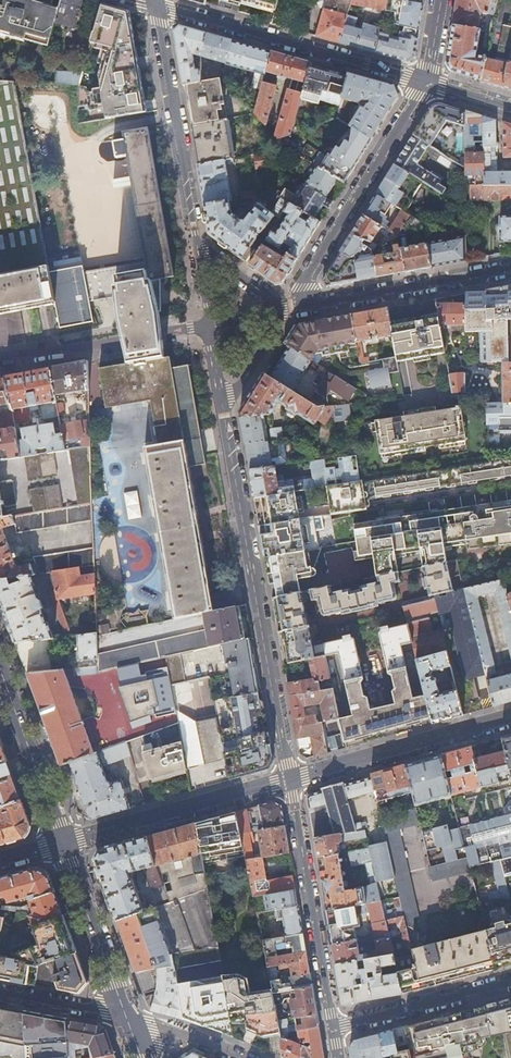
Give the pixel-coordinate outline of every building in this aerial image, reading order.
[(24,43),(24,42),(48,48),(55,24),(58,11),(34,4),(35,3),(25,0),(0,0),(0,36),(24,43)] [(58,11),(55,24),(74,29),(83,0),(61,0),(58,11)] [(240,8),(241,4),(226,0),(212,0),(240,8)] [(242,1),(243,1),(274,10),(275,10),(278,0),(242,0),(242,1)] [(316,37),(340,43),(348,16),(351,4),(352,0),(333,0),(332,3),(334,5),(343,8),(343,11),(338,13),(324,9),(316,37)] [(351,4),(386,11),(389,0),(352,0),(351,4)] [(386,11),(396,13),(394,25),(398,26),(402,27),(409,28),(420,31),(422,19),(424,4),(398,0),(389,0),(386,11)] [(478,30),(481,13),(489,15),(492,0),(457,0),(456,11),(453,26),(478,30)] [(487,55),(486,58),(508,64),(509,58),(510,50),(510,0),(498,0),(491,32),(487,55)] [(274,10),(243,1),(242,5),(273,13),(274,10)] [(107,118),(147,112),(130,11),(103,3),(91,41),(103,44),(98,61),(102,62),(100,73),(107,118)] [(348,16),(340,43),(356,48),(375,53),(381,29),(364,24),(362,31),(358,30),(359,26),(355,25),(357,19),(348,16)] [(382,25),(381,29),(375,53),(394,59),(408,63),(415,58),(417,50),(420,31),(409,28),(407,34),(401,33),(400,38),(392,36),(393,28),(382,25)] [(179,60),(184,85),(187,85),(202,82),(202,68),(196,69),(194,54),(202,56),(208,34),(181,26),(178,29),(175,32),(179,60)] [(476,56),(481,31),(478,30),(453,26),(450,42),(446,65),(449,69),(451,72),(465,77),(481,82),(486,58),(476,56)] [(491,32),(486,31),(483,49),(485,50),(484,55),(487,55),(491,32)] [(220,37),(208,34),(202,56),(223,62),(222,68),(225,68),(226,64),(232,40),(220,37)] [(255,47),(232,40),(226,64),(266,75),(266,72),(272,51),(255,47)] [(294,58),(272,51),(266,72),(282,76),(281,79),(284,80),(287,77),(293,79),(290,89),(289,89),(277,135),(280,138),(286,136),(293,133),(302,99),(311,65),(311,62),(294,58)] [(223,62),(202,56),(202,68),(202,82),(221,79),(223,78),(223,76),(225,68),(222,68),(223,62)] [(508,64),(486,58),(481,82),(492,85),(502,88),(508,64)] [(44,63),(39,82),(77,84),(79,84),(81,79),(82,73),(57,72),(58,64),(44,63)] [(508,64),(502,88),(510,91),(510,65),(508,64)] [(349,75),(311,65),(302,99),(320,104),(321,100),(323,100),(341,105),(342,98),(349,75)] [(379,81),(349,73),(349,75),(342,98),(360,103),(365,99),(370,100),(366,107),(362,106),(351,125),(354,127),(372,139),(379,128),(382,123),(398,98),(392,85),(379,81)] [(202,82),(187,85),(194,125),(226,119),(228,119),(222,83),(226,83),(228,77),(223,76),(223,78),(221,79),(202,82)] [(268,78),(265,78),(256,114),(267,125),(277,86),(266,83),(268,78)] [(126,327),(161,320),(159,312),(163,311),(162,295),(161,280),(175,277),(153,148),(149,128),(125,132),(134,185),(146,257),(146,261),(85,272),(83,267),(51,273),(17,88),(16,81),(0,80),(0,318),(18,315),(44,310),(57,308),(62,334),(95,328),(91,306),(97,305),(111,302),(121,301),(126,327)] [(430,114),(428,112),(423,120),(414,135),(430,145),(436,148),(455,148),(455,160),(466,167),(466,111),(455,108),(449,106),(448,108),(443,107),(440,106),(435,107),(433,109),(430,114)] [(466,111),(466,167),(466,173),(475,172),(475,185),(510,185),(510,172),(497,172),(497,157),(496,157),(496,147),(497,147),(496,120),(473,113),(466,111)] [(233,159),(226,119),(194,125),(201,165),(233,159)] [(503,122),(503,157),(510,157),(510,125),(503,122)] [(341,149),(359,161),(364,152),(372,139),(354,127),(341,149)] [(405,150),(396,164),(420,180),(443,194),(447,189),(445,187),(436,182),(439,178),(430,172),(423,167),(421,160),(430,145),(414,135),(405,150)] [(280,138),(279,141),(284,144),(298,153),(302,146),(286,136),(280,138)] [(284,144),(279,141),(277,151),(275,165),(279,168),(284,144)] [(315,164),(317,165),(321,167),(329,155),(331,156),(337,147),(334,145),(326,147),(315,164)] [(321,167),(338,178),(345,183),(352,171),(359,161),(341,149),(337,147),(331,156),(329,155),(321,167)] [(275,165),(277,151),(254,155),(256,168),(275,165)] [(234,159),(233,159),(201,165),(198,165),(201,186),(204,205),(233,200),(227,165),(235,163),(234,159)] [(384,182),(377,194),(393,205),(402,210),(404,212),(412,200),(409,198),(420,180),(396,164),(384,182)] [(306,184),(327,197),(338,178),(321,167),(317,165),(306,184)] [(436,182),(445,187),(447,183),(446,179),(434,171),(430,172),(439,178),(436,182)] [(466,173),(466,186),(469,186),(475,185),(475,172),(466,173)] [(305,187),(294,205),(305,212),(311,216),(316,218),(324,203),(330,207),(334,201),(327,197),(306,184),(304,183),(302,185),(305,187)] [(114,195),(118,217),(127,216),(135,259),(146,257),(134,185),(122,187),(124,194),(114,195)] [(475,185),(469,186),(469,200),(501,199),(501,193),(510,193),(510,185),(475,185)] [(370,205),(364,215),(385,229),(399,238),(404,228),(411,216),(404,212),(402,210),(391,229),(387,227),(390,222),(387,220),(389,217),(386,216),(393,205),(377,194),(370,205)] [(291,202),(281,196),(276,205),(285,211),(291,203),(291,202)] [(233,200),(204,205),(207,221),(209,233),(226,246),(243,258),(253,246),(257,240),(257,238),(257,237),(257,236),(258,235),(258,234),(259,234),(260,233),(261,233),(263,233),(276,215),(272,212),(260,203),(252,214),(256,217),(248,229),(243,224),(247,218),(238,211),(235,214),(232,212),(231,204),(235,204),(234,200),(233,200)] [(294,205),(291,203),(285,211),(285,212),(289,214),(286,219),(284,218),(280,223),(282,224),(279,230),(275,227),(267,240),(282,249),(285,244),(291,248),(288,253),(298,259),(304,249),(321,222),(316,218),(311,216),(308,221),(302,217),(305,212),(294,205)] [(355,229),(351,235),(366,241),(364,245),(373,250),(373,252),(380,247),(372,244),(380,230),(383,231),(385,229),(364,215),(357,226),(355,229)] [(411,216),(404,228),(423,225),(422,223),(411,216)] [(510,242),(510,216),(501,216),(501,242),(510,242)] [(404,228),(399,238),(399,239),(408,234),(404,228)] [(366,241),(351,235),(336,260),(324,279),(328,287),(378,277),(373,252),(373,250),(364,245),(366,241)] [(466,236),(428,243),(432,266),(453,262),(466,260),(466,249),(466,236)] [(373,252),(378,277),(395,273),(405,271),(401,248),(399,239),(399,238),(380,247),(373,252)] [(401,248),(405,271),(414,270),(423,268),(432,266),(428,243),(401,248)] [(285,244),(282,249),(288,253),(291,248),(285,244)] [(263,245),(259,251),(251,264),(262,272),(276,283),(284,282),(298,259),(288,253),(285,258),(263,245)] [(253,246),(243,258),(251,264),(259,251),(253,246)] [(508,362),(507,319),(510,319),(510,285),(504,286),(486,290),(486,293),(487,332),(487,362),(502,362),(508,362)] [(476,294),(465,294),(465,303),(465,325),(465,332),(475,332),(482,332),(483,362),(487,362),(487,332),(486,293),(476,294)] [(465,303),(437,303),(439,314),(440,318),(441,326),(465,325),(465,303)] [(372,311),(352,315),(357,342),(360,361),(363,363),(383,359),(397,356),(396,352),(364,358),(361,342),(372,340),(371,333),(374,333),(377,332),(378,339),(393,336),(391,327),(390,323),(388,308),(372,311)] [(422,317),(423,321),(416,322),(416,318),(390,323),(391,327),(393,336),(396,352),(397,356),(398,362),(413,359),(415,359),(415,362),(431,359),(430,356),(445,353),(441,326),(440,318),(439,314),(422,317)] [(289,333),(283,343),(289,347),(308,359),(311,361),(318,349),(357,342),(352,315),(345,316),(310,323),(294,326),(289,333)] [(162,335),(161,334),(162,334),(161,320),(126,327),(128,340),(127,341),(129,354),(163,348),(162,335)] [(289,347),(271,376),(293,390),(311,361),(308,359),(289,347)] [(164,356),(163,348),(129,354),(130,363),(98,369),(106,409),(151,401),(159,446),(144,449),(173,620),(203,613),(214,611),(189,468),(206,465),(204,449),(201,432),(190,374),(189,364),(172,367),(169,356),(164,356)] [(69,365),(50,369),(54,396),(88,390),(87,370),(87,362),(69,365)] [(502,362),(503,403),(487,403),(487,423),(487,433),(499,433),(499,428),(510,428),(510,362),(508,362),(502,362)] [(18,374),(5,377),(12,416),(16,416),(17,417),(19,417),(20,423),(30,421),(29,415),(31,415),(30,407),(38,406),(39,410),(41,409),(43,419),(58,417),(54,396),(50,369),(45,369),(32,372),(18,374)] [(313,400),(312,402),(319,407),(326,406),(325,401),(332,390),(349,402),(357,390),(329,372),(318,390),(319,391),(317,393),(316,393),(312,399),(313,400)] [(239,412),(240,416),(268,413),(270,413),(278,402),(277,398),(280,397),(281,401),(289,406),(288,408),(289,408),(285,414),(286,416),(290,419),(291,418),(296,412),(297,413),(298,412),(304,415),(303,417),(312,422),(313,421),(314,421),(317,417),(324,421),(334,409),(336,420),(352,418),(350,404),(326,406),(319,407),(312,402),(293,390),(271,376),(264,373),(250,395),(239,412)] [(466,374),(450,376),(453,393),(453,394),(458,394),(466,393),(466,374)] [(20,457),(17,441),(15,430),(12,416),(5,377),(0,378),(0,420),(2,430),(0,430),(0,460),(20,457)] [(440,447),(465,443),(467,443),(462,407),(457,408),(457,409),(440,412),(397,419),(376,422),(381,456),(383,455),(426,449),(440,447)] [(397,419),(440,412),(439,408),(397,415),(397,419)] [(268,413),(240,416),(244,438),(246,448),(249,469),(275,466),(311,461),(313,461),(312,452),(280,456),(277,438),(282,438),(281,427),(281,426),(272,427),(270,428),(269,431),(270,439),(264,440),(263,427),(266,426),(265,416),(268,416),(268,413)] [(89,421),(60,426),(61,434),(62,441),(81,438),(82,448),(90,446),(89,421)] [(22,440),(17,441),(20,457),(24,456),(36,454),(36,449),(47,448),(48,453),(52,452),(64,450),(63,444),(62,441),(61,434),(55,435),(53,424),(21,429),(22,440)] [(466,448),(465,443),(440,447),(440,452),(466,448)] [(75,449),(68,450),(77,506),(91,503),(90,446),(82,448),(75,449)] [(426,454),(426,449),(383,455),(383,460),(426,454)] [(36,454),(24,456),(27,480),(56,475),(52,452),(48,453),(36,454)] [(275,466),(249,469),(253,491),(254,497),(280,493),(279,487),(283,487),(284,492),(318,486),(349,481),(359,479),(356,455),(313,461),(311,461),(313,476),(293,480),(293,479),(278,481),(275,466)] [(359,479),(349,481),(318,486),(284,492),(280,493),(254,497),(258,519),(259,525),(289,520),(299,519),(299,513),(304,513),(303,509),(329,505),(331,514),(352,510),(367,508),(366,506),(365,499),(369,499),(510,477),(510,455),(487,459),(418,470),(359,479)] [(2,518),(1,507),(1,505),(2,505),(2,504),(8,503),(8,506),(15,505),(11,481),(0,483),(0,518),(2,518)] [(29,491),(33,513),(61,508),(58,486),(29,491)] [(367,508),(352,510),(356,541),(357,550),(358,560),(374,557),(377,576),(398,571),(396,558),(395,554),(406,553),(419,551),(423,566),(446,561),(443,550),(442,551),(442,547),(452,546),(468,543),(510,537),(510,486),(367,508)] [(126,493),(127,505),(139,504),(138,492),(126,493)] [(0,518),(0,580),(31,575),(41,574),(53,572),(79,568),(93,566),(93,549),(33,556),(36,565),(31,566),(30,564),(22,565),(16,564),(12,552),(15,552),(13,545),(10,543),(9,544),(3,526),(15,524),(16,531),(92,521),(91,503),(77,506),(61,508),(33,513),(26,514),(2,518),(0,518)] [(299,519),(259,525),(262,541),(264,557),(270,556),(294,551),(306,549),(308,549),(310,549),(317,547),(312,517),(299,519)] [(468,543),(469,552),(510,546),(510,537),(468,543)] [(317,547),(310,549),(308,549),(310,562),(316,561),(320,547),(317,547)] [(306,549),(294,551),(270,556),(272,572),(267,573),(269,583),(274,582),(277,596),(301,591),(298,578),(313,575),(314,575),(315,574),(315,573),(315,572),(315,571),(315,570),(314,569),(313,568),(312,568),(311,568),(311,566),(309,566),(306,549)] [(453,589),(463,587),(456,559),(446,561),(453,589)] [(429,594),(453,589),(446,561),(423,566),(425,576),(422,577),(425,588),(428,588),(429,594)] [(80,577),(79,568),(53,572),(56,585),(50,586),(52,600),(65,637),(71,636),(58,599),(94,594),(94,575),(80,577)] [(400,580),(398,571),(377,576),(378,581),(360,585),(360,588),(352,590),(351,588),(333,592),(331,585),(301,591),(277,596),(283,630),(308,624),(303,601),(319,598),(321,612),(325,614),(342,610),(343,613),(378,605),(378,602),(395,598),(396,595),(393,582),(400,580)] [(0,580),(0,600),(5,612),(16,643),(30,641),(30,636),(40,633),(41,640),(47,639),(53,638),(47,622),(45,622),(41,610),(42,607),(38,596),(36,597),(32,586),(34,586),(31,575),(0,580)] [(510,605),(507,592),(503,578),(463,587),(484,672),(493,705),(510,700),(510,674),(492,679),(491,675),(495,674),(476,598),(478,596),(494,592),(496,594),(510,655),(510,610),(510,605)] [(416,659),(446,652),(460,648),(467,676),(484,672),(463,587),(453,589),(429,594),(403,601),(401,602),(403,607),(407,623),(410,637),(411,641),(416,659)] [(126,605),(138,604),(136,589),(124,590),(126,605)] [(96,656),(97,658),(97,661),(97,666),(97,672),(117,668),(138,663),(165,657),(178,654),(220,645),(248,639),(251,638),(248,621),(245,604),(214,611),(203,613),(207,631),(96,656)] [(390,702),(390,704),(396,726),(430,717),(424,693),(412,696),(400,644),(411,641),(410,637),(407,623),(380,630),(378,632),(388,671),(392,673),(395,686),(393,690),(394,696),(392,697),(391,698),(390,700),(390,702)] [(310,624),(308,624),(283,630),(289,662),(308,658),(324,654),(322,643),(313,646),(308,627),(310,627),(310,624)] [(96,636),(96,634),(76,636),(78,660),(97,658),(96,656),(96,636)] [(362,735),(381,730),(376,707),(375,705),(374,704),(373,703),(371,702),(369,703),(367,696),(364,694),(361,681),(363,678),(353,638),(351,636),(322,643),(324,654),(325,654),(331,653),(338,651),(353,714),(345,715),(339,717),(339,718),(346,746),(355,744),(363,741),(362,735)] [(30,641),(16,643),(22,660),(27,673),(50,671),(47,639),(41,640),(30,641)] [(250,647),(248,639),(220,645),(220,647),(221,652),(223,663),(224,665),(225,665),(225,667),(226,667),(232,697),(257,692),(254,670),(253,667),(252,658),(251,655),(250,647)] [(416,659),(424,693),(430,717),(432,722),(439,720),(446,718),(462,714),(455,688),(438,692),(434,677),(430,674),(432,671),(439,669),(440,670),(441,670),(443,669),(443,668),(450,666),(448,661),(446,652),(416,659)] [(178,654),(165,657),(168,676),(170,686),(183,682),(178,654)] [(320,690),(318,680),(330,678),(325,654),(324,654),(308,658),(312,678),(286,682),(298,753),(306,758),(316,755),(327,752),(321,722),(339,718),(339,717),(332,687),(320,690)] [(63,669),(73,668),(72,660),(55,661),(52,670),(63,669)] [(138,663),(117,668),(121,686),(118,687),(132,729),(150,723),(149,716),(154,715),(153,707),(157,707),(158,711),(174,707),(170,686),(168,676),(147,680),(146,674),(141,675),(138,663)] [(50,671),(27,673),(44,720),(60,765),(68,762),(92,754),(63,669),(52,670),(50,671)] [(259,701),(257,692),(232,697),(239,739),(256,734),(264,732),(263,724),(264,723),(266,721),(265,715),(262,713),(261,714),(261,712),(261,710),(262,710),(264,707),(263,703),(260,701),(259,701)] [(396,726),(390,704),(383,705),(376,707),(381,730),(389,728),(396,726)] [(196,721),(205,764),(225,759),(221,742),(216,717),(196,721)] [(256,734),(239,739),(221,742),(225,759),(229,780),(249,775),(251,774),(268,769),(272,762),(270,747),(267,731),(264,732),(256,734)] [(500,738),(503,751),(508,769),(510,768),(510,735),(500,738)] [(129,756),(124,742),(97,752),(102,766),(129,756)] [(185,769),(180,743),(141,754),(148,779),(167,774),(185,769)] [(453,751),(439,755),(450,795),(481,787),(473,759),(470,746),(463,748),(453,751)] [(473,759),(481,787),(510,779),(508,769),(503,751),(473,759)] [(95,753),(92,754),(68,762),(89,819),(129,808),(121,779),(109,782),(105,780),(95,753)] [(422,760),(404,764),(411,791),(413,801),(414,805),(450,795),(439,755),(422,760)] [(6,759),(0,760),(0,807),(20,799),(15,784),(6,759)] [(370,774),(371,777),(374,790),(380,816),(384,814),(380,800),(392,797),(390,789),(394,788),(396,795),(411,791),(404,764),(388,769),(370,774)] [(167,774),(148,779),(149,781),(151,780),(184,771),(186,771),(185,769),(167,774)] [(184,771),(151,780),(152,784),(185,775),(184,771)] [(307,809),(312,838),(363,829),(363,827),(362,821),(352,824),(350,816),(351,816),(351,814),(350,814),(347,805),(349,805),(348,802),(347,803),(345,797),(348,796),(350,797),(374,790),(371,777),(344,784),(341,782),(330,785),(320,788),(321,790),(308,794),(305,798),(307,809)] [(24,836),(27,830),(30,824),(26,815),(20,799),(0,807),(0,843),(24,836)] [(499,859),(510,856),(510,799),(504,809),(506,815),(500,816),(499,811),(489,814),(490,819),(489,819),(499,859)] [(415,807),(414,805),(413,801),(403,804),(405,809),(415,807)] [(273,802),(258,806),(262,829),(283,826),(280,807),(276,804),(273,802)] [(384,814),(380,816),(398,897),(403,916),(404,925),(412,923),(410,917),(416,916),(397,829),(419,824),(415,807),(405,809),(384,814)] [(240,811),(235,812),(240,833),(248,832),(250,832),(247,809),(240,811)] [(201,822),(195,823),(202,863),(244,856),(240,833),(235,812),(233,813),(224,815),(210,819),(205,821),(201,822)] [(456,820),(466,856),(469,866),(499,859),(489,819),(465,826),(463,818),(456,820)] [(172,830),(147,837),(155,865),(166,894),(169,901),(207,888),(202,863),(195,823),(187,826),(172,830)] [(283,826),(262,829),(257,830),(262,857),(284,853),(288,853),(287,845),(283,826)] [(363,829),(312,838),(313,843),(315,856),(337,853),(336,844),(341,840),(365,836),(363,829)] [(240,833),(244,856),(245,860),(252,858),(248,832),(240,833)] [(116,919),(117,920),(143,910),(138,895),(129,872),(142,869),(150,891),(144,893),(148,904),(148,909),(156,906),(154,898),(166,894),(155,865),(147,837),(133,840),(101,849),(98,855),(95,861),(105,889),(116,919)] [(383,843),(370,846),(379,885),(392,882),(383,843)] [(350,864),(371,860),(368,847),(347,851),(350,864)] [(337,853),(315,856),(320,882),(325,909),(381,900),(375,877),(369,878),(370,883),(360,887),(344,889),(339,861),(341,861),(341,858),(338,858),(337,853)] [(466,856),(429,866),(433,881),(469,872),(468,866),(469,866),(466,856)] [(499,859),(502,873),(508,895),(510,906),(510,856),(499,859)] [(245,860),(252,896),(263,894),(294,889),(292,876),(292,875),(265,880),(262,857),(259,857),(252,858),(245,860)] [(28,915),(32,924),(62,913),(60,907),(63,906),(58,893),(55,894),(54,891),(48,873),(42,870),(35,867),(6,875),(0,877),(0,897),(5,895),(7,899),(8,901),(10,901),(26,896),(26,894),(28,893),(30,898),(29,898),(31,903),(28,904),(20,907),(16,906),(16,910),(27,911),(28,915)] [(129,872),(138,895),(144,893),(150,891),(142,869),(129,872)] [(485,930),(495,969),(510,965),(510,906),(508,895),(502,873),(493,875),(497,890),(490,892),(487,897),(489,904),(478,907),(485,930)] [(143,910),(117,920),(126,946),(136,971),(173,964),(171,953),(217,946),(207,888),(169,901),(156,906),(148,909),(143,910)] [(294,889),(263,894),(267,912),(276,910),(297,906),(297,904),(297,902),(296,900),(294,889)] [(403,916),(398,897),(381,900),(385,920),(403,916)] [(356,939),(354,925),(358,924),(356,913),(368,912),(374,940),(389,937),(389,936),(387,929),(387,926),(385,920),(381,900),(325,909),(328,926),(328,928),(331,943),(356,939)] [(297,906),(276,910),(278,918),(282,917),(285,936),(302,933),(298,912),(297,906)] [(16,910),(15,910),(14,918),(13,918),(10,938),(9,938),(0,936),(0,978),(6,979),(15,980),(30,983),(35,984),(38,965),(48,961),(76,951),(69,933),(62,913),(32,924),(28,915),(27,911),(16,910)] [(404,925),(403,916),(385,920),(387,926),(396,924),(399,926),(404,944),(409,943),(404,925)] [(394,956),(393,953),(392,953),(394,963),(396,971),(401,992),(419,987),(428,985),(449,980),(457,978),(477,973),(495,969),(485,930),(423,944),(410,948),(411,952),(394,956)] [(285,936),(261,940),(265,958),(277,956),(276,955),(275,950),(291,948),(292,953),(305,951),(303,938),(302,933),(285,936)] [(359,953),(356,939),(331,943),(332,949),(334,964),(392,953),(393,953),(389,937),(374,940),(376,948),(370,949),(369,953),(367,953),(366,952),(359,953)] [(219,958),(217,946),(171,953),(173,964),(174,966),(219,958)] [(76,951),(48,961),(38,965),(35,984),(60,989),(78,992),(82,987),(87,982),(81,965),(76,951)] [(277,956),(265,958),(269,980),(277,979),(275,966),(279,965),(279,968),(283,967),(285,978),(289,977),(309,974),(307,962),(305,951),(292,953),(276,955),(277,956)] [(382,974),(380,965),(394,963),(392,953),(334,964),(336,976),(341,1003),(401,992),(396,971),(382,974)] [(173,964),(136,971),(139,981),(144,993),(157,988),(158,992),(145,997),(150,1010),(167,1014),(182,1018),(183,1019),(182,1015),(178,990),(177,985),(174,966),(173,964)] [(277,979),(269,980),(270,986),(272,991),(272,994),(311,987),(309,974),(289,977),(290,983),(283,984),(283,986),(280,987),(278,979),(277,979)] [(177,985),(178,990),(223,982),(223,981),(222,978),(177,985)] [(245,1025),(246,1028),(246,1032),(262,1039),(280,1036),(280,1033),(277,1020),(276,1012),(273,997),(272,994),(272,991),(251,996),(248,982),(241,980),(235,978),(235,979),(223,981),(223,982),(230,1021),(230,1023),(233,1023),(234,1027),(245,1025)] [(193,1020),(201,1023),(219,1031),(231,1029),(230,1023),(230,1021),(223,982),(178,990),(182,1015),(193,1020)] [(311,987),(272,994),(273,997),(280,996),(281,1000),(290,999),(292,1012),(286,1013),(283,1011),(276,1012),(277,1020),(286,1019),(294,1017),(316,1014),(311,987)] [(483,1006),(489,1036),(492,1050),(503,1048),(500,1034),(502,1033),(507,1057),(510,1057),(510,999),(483,1006)] [(450,1014),(461,1057),(462,1057),(463,1057),(462,1053),(461,1047),(481,1043),(480,1038),(484,1037),(489,1036),(483,1006),(472,1009),(465,1011),(450,1014)] [(26,1047),(24,1014),(0,1010),(0,1042),(26,1047)] [(429,1018),(426,1020),(450,1014),(465,1011),(456,1010),(448,1011),(444,1011),(436,1014),(429,1018)] [(24,1011),(24,1014),(26,1047),(26,1057),(69,1057),(66,1019),(61,1018),(24,1011)] [(318,1026),(316,1014),(294,1017),(297,1030),(298,1030),(318,1026)] [(431,1051),(433,1057),(435,1057),(438,1057),(446,1056),(447,1057),(461,1057),(450,1014),(426,1020),(425,1021),(431,1051)] [(66,1019),(69,1057),(93,1057),(113,1054),(110,1045),(107,1037),(104,1031),(101,1028),(98,1025),(82,1022),(66,1019)] [(283,1057),(301,1057),(302,1044),(301,1043),(299,1043),(287,1037),(286,1032),(289,1032),(289,1031),(286,1019),(277,1020),(280,1033),(280,1036),(281,1038),(283,1057)] [(425,1021),(403,1026),(407,1043),(408,1049),(410,1056),(431,1051),(425,1021)] [(301,1057),(324,1057),(318,1026),(298,1030),(299,1041),(309,1040),(310,1047),(302,1044),(301,1057)] [(403,1026),(392,1029),(396,1046),(407,1043),(403,1026)] [(378,1032),(383,1055),(390,1054),(390,1056),(391,1057),(392,1057),(398,1057),(400,1057),(410,1057),(410,1056),(408,1049),(397,1051),(396,1046),(392,1029),(386,1031),(378,1032)] [(351,1057),(372,1057),(383,1055),(378,1032),(371,1034),(353,1039),(351,1042),(349,1045),(351,1056),(351,1057)] [(461,1047),(462,1053),(469,1051),(475,1049),(481,1045),(485,1041),(484,1037),(480,1038),(481,1043),(461,1047)]
